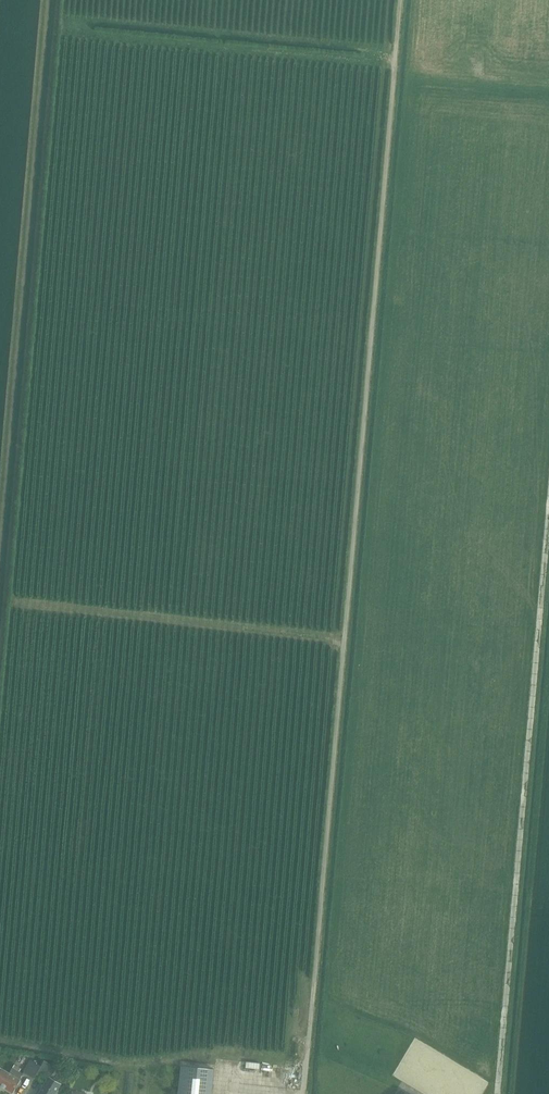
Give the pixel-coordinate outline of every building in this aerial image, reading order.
[(36,1074),(37,1074),(46,1060),(45,1060),(41,1065),(30,1059),(23,1071),(34,1078),(36,1074)] [(46,1060),(37,1074),(42,1077),(45,1071),(52,1075),(57,1067),(46,1060)] [(214,1069),(182,1066),(179,1093),(211,1093),(214,1069)] [(0,1069),(0,1085),(13,1093),(21,1079),(20,1079),(23,1074),(13,1067),(10,1072),(1,1067),(0,1069)] [(106,1073),(101,1076),(105,1083),(111,1079),(106,1073)] [(125,1093),(132,1093),(133,1074),(126,1073),(125,1093)] [(38,1093),(55,1093),(61,1083),(49,1076),(38,1093)]
